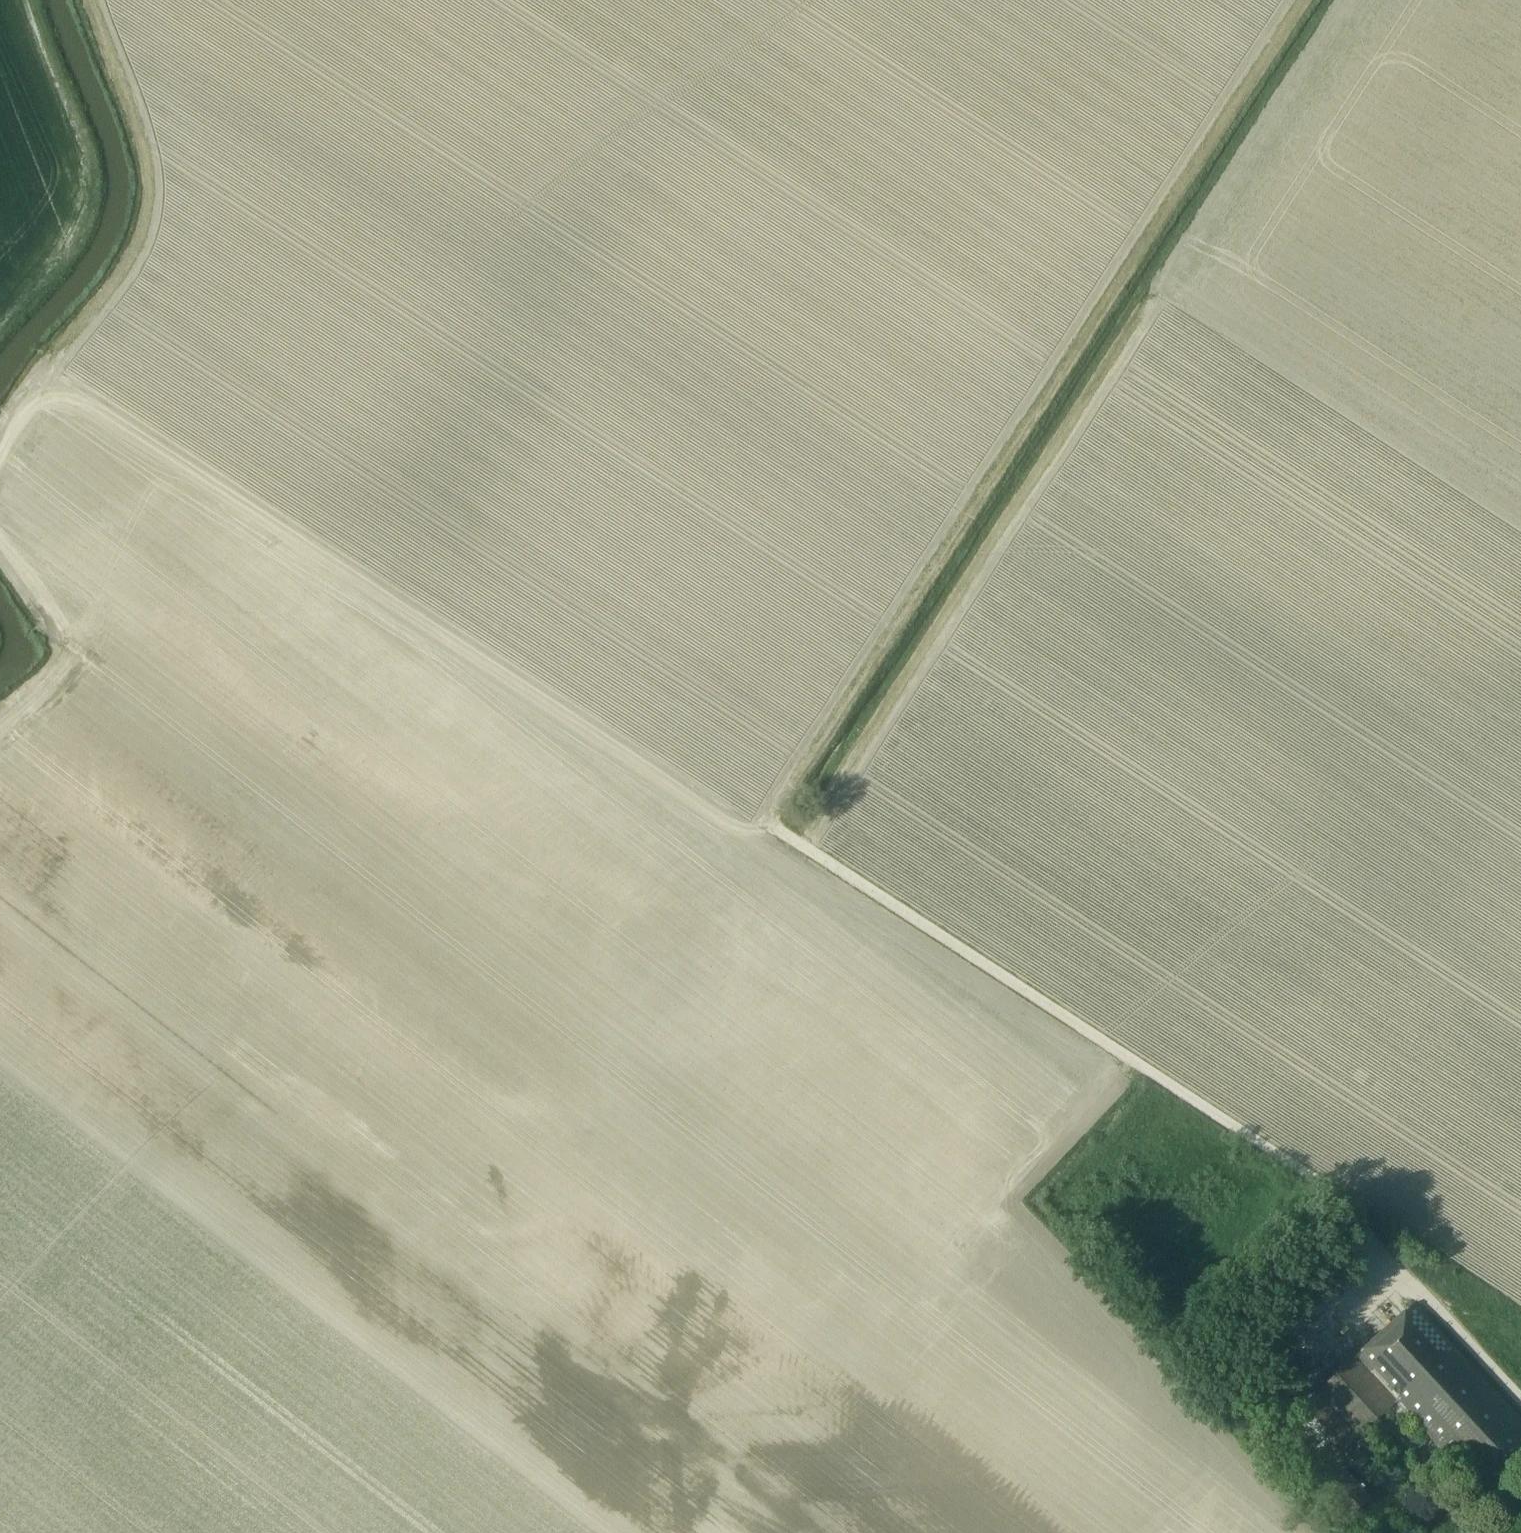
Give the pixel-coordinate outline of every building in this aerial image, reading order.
[(1413,1303),(1268,1436),(1310,1482),(1397,1402),(1448,1458),(1451,1455),(1466,1471),(1470,1467),(1486,1485),(1520,1453),(1520,1420),(1413,1303)] [(1377,1453),(1362,1437),(1347,1450),(1362,1467),(1377,1453)] [(1322,1486),(1348,1516),(1370,1497),(1344,1467),(1322,1486)]
